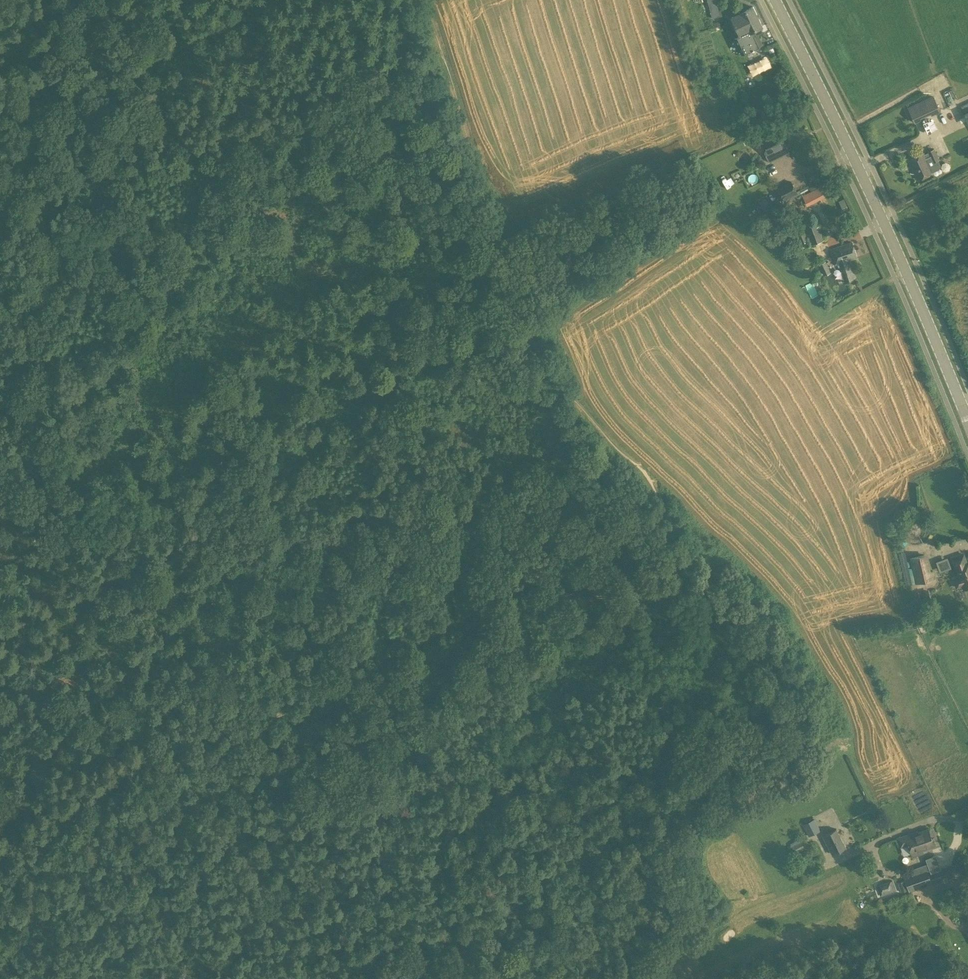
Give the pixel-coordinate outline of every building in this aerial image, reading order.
[(718,0),(707,0),(712,18),(722,15),(718,0)] [(740,36),(735,38),(729,41),(734,52),(740,49),(742,53),(747,50),(747,51),(761,44),(755,29),(762,26),(753,6),(731,16),(740,36)] [(927,98),(907,107),(915,123),(921,120),(920,118),(930,113),(931,115),(940,111),(933,95),(927,98)] [(767,155),(785,146),(777,131),(759,140),(767,155)] [(917,179),(933,172),(939,169),(940,165),(938,160),(940,159),(934,148),(924,152),(908,159),(917,179)] [(755,169),(744,173),(748,186),(760,182),(755,169)] [(791,181),(776,188),(782,200),(797,193),(791,181)] [(797,185),(799,190),(809,187),(807,181),(797,185)] [(817,187),(801,196),(807,205),(822,196),(817,187)] [(811,245),(825,240),(820,225),(817,227),(814,219),(803,223),(811,245)] [(798,235),(801,243),(807,241),(804,233),(798,235)] [(835,264),(837,264),(838,266),(839,266),(845,282),(856,277),(848,260),(857,257),(852,242),(830,249),(835,264)] [(818,264),(823,275),(830,271),(826,261),(818,264)] [(965,552),(950,557),(954,568),(957,576),(952,578),(956,589),(962,586),(963,588),(967,586),(967,563),(965,552)] [(931,570),(927,554),(909,558),(910,563),(905,564),(910,584),(936,578),(934,570),(931,570)] [(935,560),(939,571),(949,568),(945,557),(935,560)] [(920,601),(931,598),(928,589),(918,592),(920,601)] [(803,824),(808,836),(820,830),(814,818),(803,824)] [(822,835),(831,854),(846,847),(836,828),(822,835)] [(907,844),(911,853),(912,857),(924,853),(923,849),(933,845),(928,829),(912,834),(912,833),(897,838),(900,846),(907,844)] [(794,852),(804,847),(801,841),(791,846),(794,852)] [(959,862),(951,865),(955,875),(963,872),(959,862)] [(926,871),(904,879),(906,885),(929,876),(928,874),(926,871)] [(896,891),(893,880),(877,885),(880,896),(896,891)]
